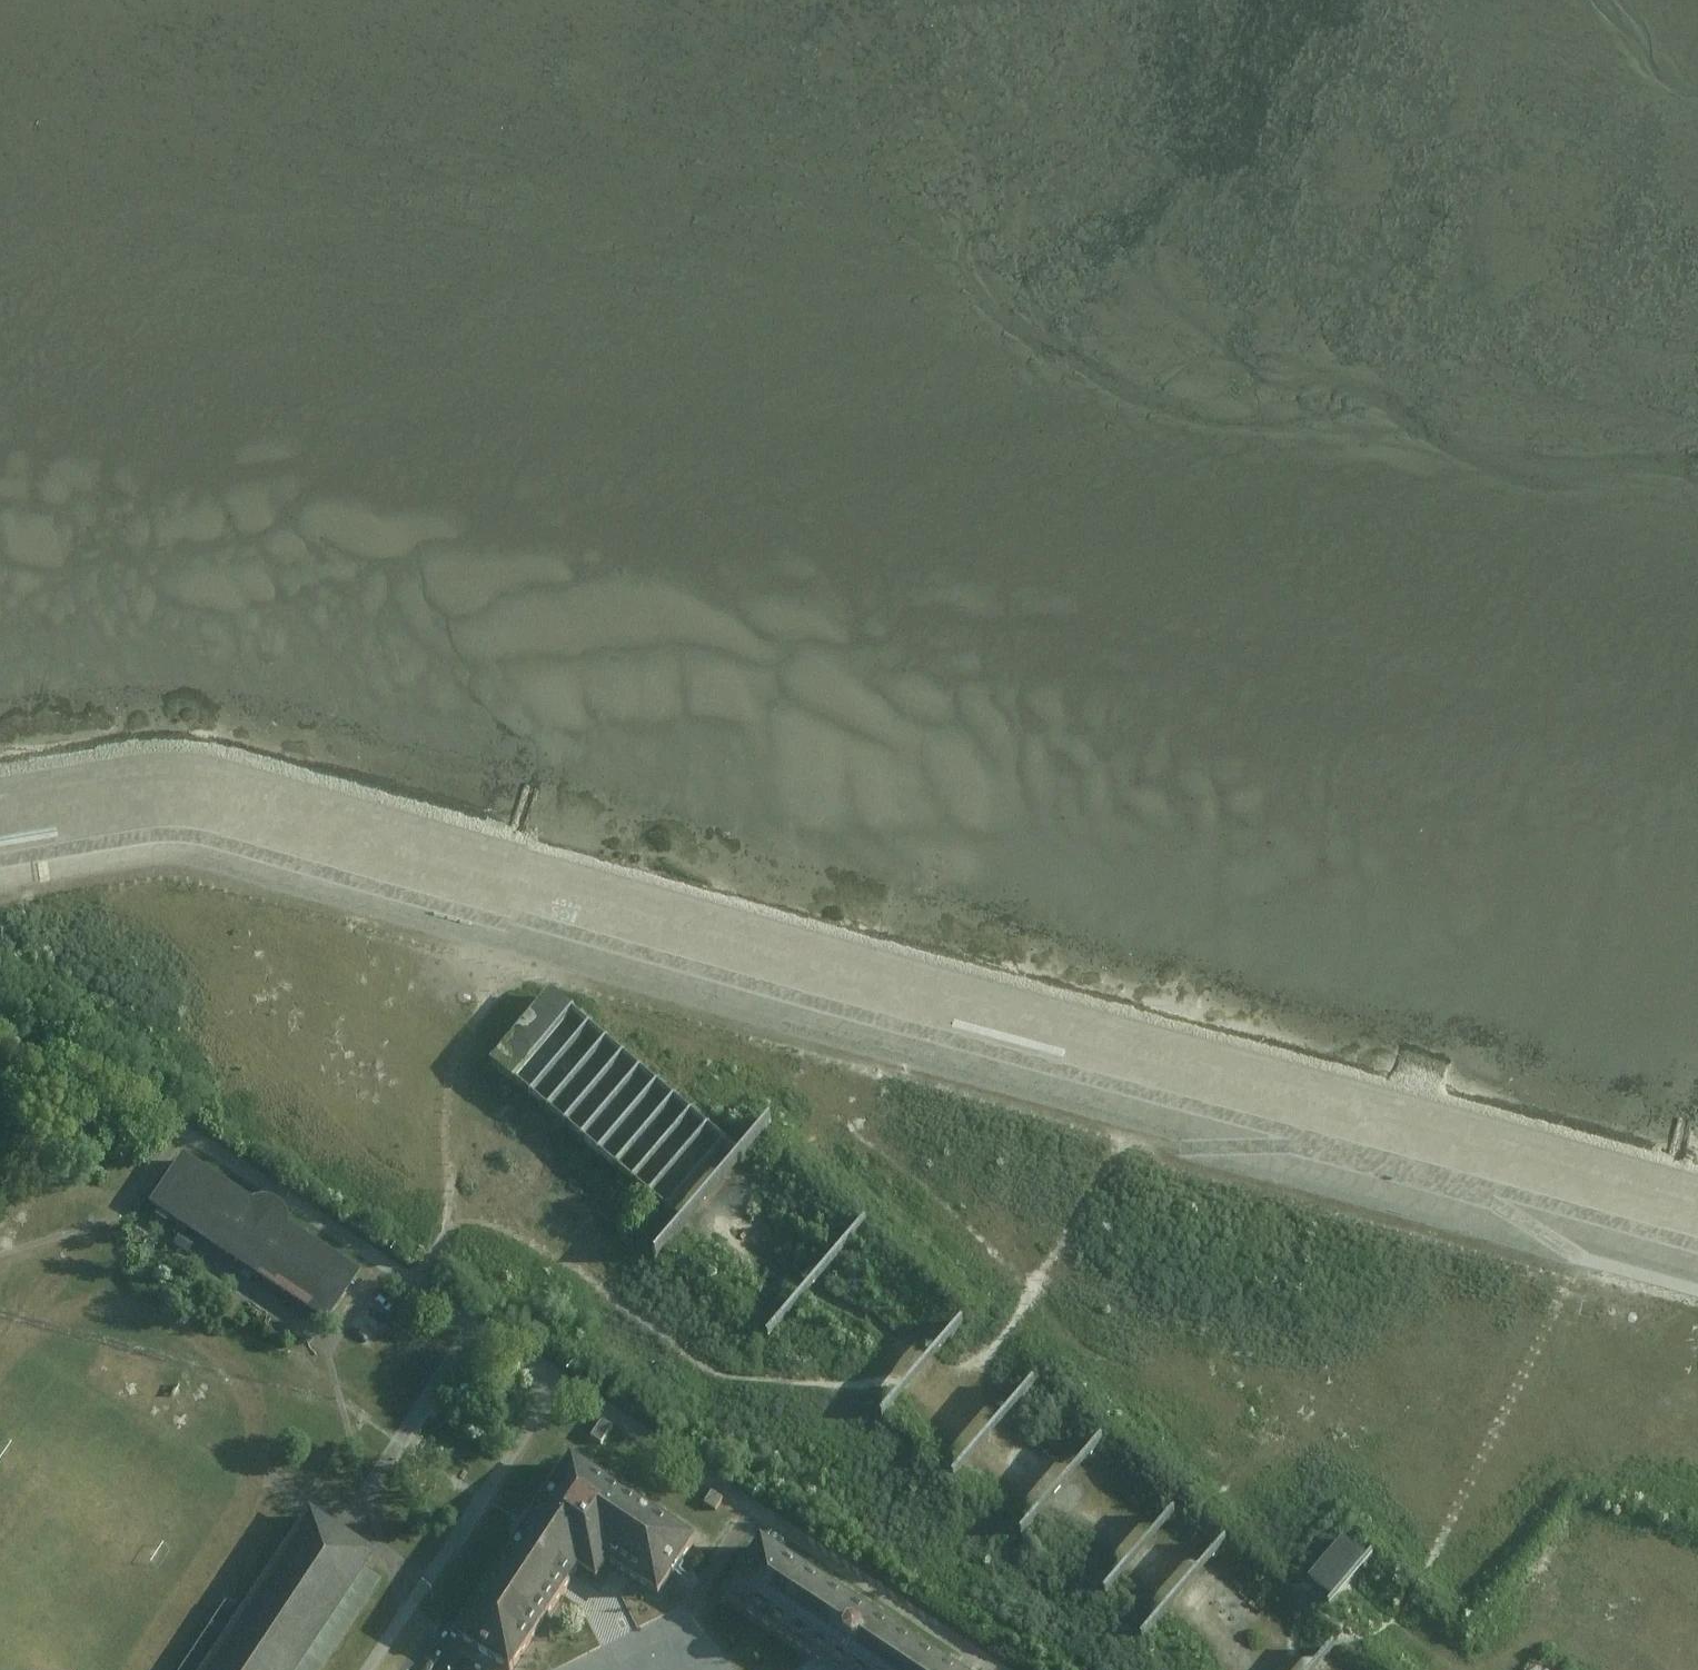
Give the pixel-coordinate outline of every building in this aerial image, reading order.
[(492,1057),(514,1076),(573,1008),(552,989),(492,1057)] [(252,1196),(182,1150),(149,1199),(241,1261),(326,1318),(360,1268),(287,1220),(287,1213),(284,1204),(276,1196),(265,1193),(252,1196)] [(603,1418),(594,1434),(604,1441),(614,1425),(603,1418)] [(485,1653),(512,1669),(578,1566),(597,1578),(609,1559),(662,1593),(698,1537),(625,1491),(569,1456),(534,1512),(456,1634),(485,1653)] [(713,1490),(706,1501),(717,1508),(724,1497),(713,1490)] [(310,1508),(240,1611),(233,1606),(226,1602),(179,1669),(321,1669),(383,1579),(363,1565),(372,1551),(310,1508)] [(1312,1579),(1334,1599),(1373,1554),(1351,1534),(1312,1579)] [(762,1536),(723,1595),(836,1669),(965,1669),(762,1536)]
